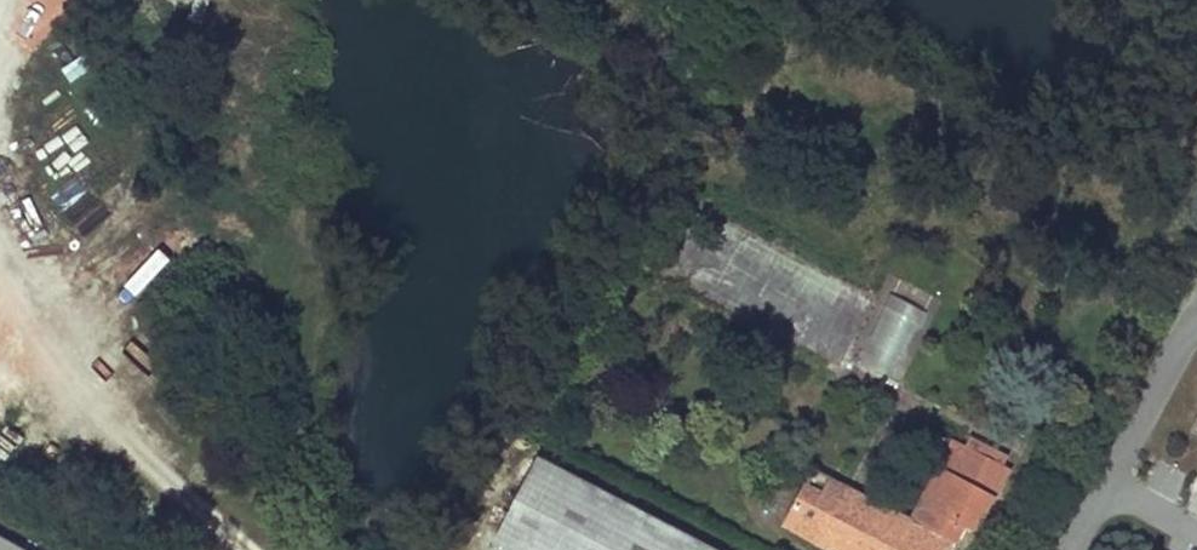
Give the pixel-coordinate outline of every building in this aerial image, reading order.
[(835,549),(955,549),(967,527),(976,532),(996,497),(981,489),(996,462),(999,455),(984,447),(981,453),(971,447),(947,434),(903,514),(832,475),(815,507),(804,501),(790,526),(835,549)] [(974,442),(971,447),(981,453),(984,447),(974,442)] [(1006,459),(999,455),(996,462),(1002,465),(1006,459)] [(543,459),(498,543),(512,549),(717,549),(543,459)] [(1002,465),(996,462),(981,489),(996,497),(1010,470),(1002,465)] [(0,537),(0,549),(24,549),(0,537)]
